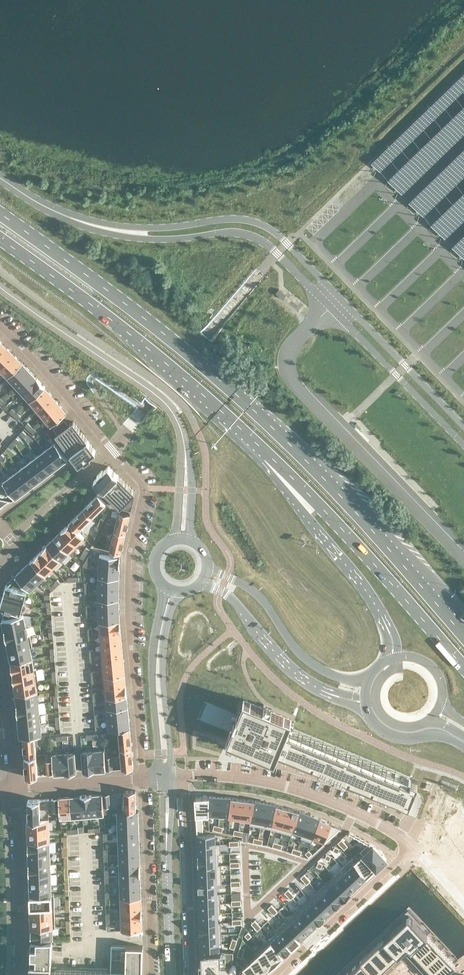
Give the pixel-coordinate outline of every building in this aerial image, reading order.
[(373,160),(382,169),(463,89),(463,72),(373,160)] [(390,178),(403,191),(463,132),(463,106),(390,178)] [(411,200),(425,213),(463,175),(463,149),(411,200)] [(433,222),(446,236),(463,218),(463,192),(433,222)] [(455,244),(463,254),(463,235),(455,244)] [(282,299),(286,295),(279,289),(275,293),(282,299)] [(14,355),(6,347),(0,354),(0,369),(14,355)] [(14,355),(0,369),(0,370),(7,377),(22,363),(14,355)] [(15,385),(30,371),(22,363),(7,377),(15,385)] [(22,393),(37,379),(30,371),(15,385),(22,393)] [(45,387),(37,379),(22,393),(29,401),(45,387)] [(52,396),(45,387),(29,401),(36,409),(52,396)] [(43,417),(59,404),(52,396),(36,409),(43,417)] [(50,426),(66,413),(59,404),(43,417),(50,426)] [(73,421),(68,425),(64,420),(53,428),(57,433),(56,434),(78,464),(84,460),(85,461),(91,457),(90,455),(95,451),(73,421)] [(67,459),(55,443),(46,449),(58,466),(67,459)] [(58,466),(46,449),(37,456),(50,472),(58,466)] [(50,472),(37,456),(29,462),(41,479),(50,472)] [(41,479),(29,462),(20,469),(32,485),(41,479)] [(133,498),(131,496),(135,493),(108,466),(103,471),(102,470),(97,475),(98,477),(93,481),(120,508),(121,507),(123,509),(131,511),(133,498)] [(32,485),(20,469),(11,475),(24,492),(32,485)] [(24,492),(11,475),(2,482),(5,485),(8,490),(15,499),(24,492)] [(92,517),(106,503),(98,495),(92,500),(88,504),(88,505),(83,509),(92,517)] [(9,500),(0,498),(0,508),(9,500)] [(78,531),(92,517),(83,509),(73,518),(74,518),(69,523),(77,531),(78,531)] [(128,521),(130,514),(118,511),(114,531),(125,533),(127,527),(128,521)] [(84,537),(78,531),(77,531),(69,523),(61,530),(76,545),(84,537)] [(76,545),(61,530),(54,538),(68,553),(76,545)] [(124,540),(125,533),(114,531),(109,550),(121,553),(122,546),(122,547),(124,541),(124,540)] [(68,553),(54,538),(46,545),(60,560),(68,553)] [(60,560),(46,545),(38,553),(53,568),(60,560)] [(53,568),(38,553),(31,560),(45,575),(53,568)] [(119,567),(120,555),(99,554),(99,565),(119,567)] [(45,575),(31,560),(23,568),(37,583),(45,575)] [(119,577),(119,567),(99,565),(98,577),(119,577)] [(37,583),(23,568),(15,576),(16,577),(27,588),(27,589),(29,591),(37,583)] [(27,588),(16,577),(8,586),(5,585),(2,596),(23,602),(27,589),(27,588)] [(119,588),(119,577),(98,577),(98,588),(119,588)] [(118,599),(119,588),(98,588),(98,599),(118,599)] [(23,602),(2,596),(0,604),(0,607),(1,607),(4,619),(19,616),(23,602)] [(119,610),(118,599),(98,599),(98,611),(119,610)] [(119,620),(119,610),(98,611),(99,622),(119,620)] [(26,626),(23,615),(19,616),(4,619),(2,619),(4,630),(26,626)] [(120,631),(119,620),(99,622),(100,633),(120,631)] [(28,636),(26,626),(4,630),(6,641),(28,636)] [(121,642),(120,631),(100,633),(101,644),(121,642)] [(32,647),(30,636),(28,636),(6,641),(8,651),(30,647),(30,648),(32,647)] [(122,653),(121,642),(101,644),(102,655),(122,653)] [(32,658),(30,648),(30,647),(8,651),(10,662),(32,658)] [(123,663),(122,653),(102,655),(103,665),(123,663)] [(34,669),(32,658),(10,662),(12,673),(34,669)] [(124,674),(123,663),(103,665),(104,676),(124,674)] [(38,680),(36,669),(34,669),(12,673),(14,683),(35,680),(35,681),(38,680)] [(125,684),(124,674),(104,676),(105,687),(125,685),(125,684)] [(37,691),(35,681),(35,680),(14,683),(15,694),(37,691)] [(126,696),(125,685),(105,687),(106,698),(126,696)] [(16,705),(38,703),(37,691),(15,694),(16,705)] [(227,738),(240,707),(207,693),(194,725),(227,738)] [(127,706),(126,696),(106,698),(107,708),(127,706)] [(227,739),(271,758),(274,759),(390,806),(394,808),(405,813),(407,809),(408,806),(411,800),(414,793),(414,792),(415,790),(418,784),(419,780),(412,777),(410,776),(292,728),(296,719),(292,718),(244,698),(240,707),(227,738),(227,739)] [(39,713),(38,703),(16,705),(17,715),(39,713)] [(128,717),(127,706),(107,708),(108,719),(128,717)] [(40,724),(39,713),(17,715),(18,726),(40,724)] [(129,728),(128,717),(108,719),(109,730),(118,730),(118,729),(129,728)] [(41,735),(40,724),(18,726),(19,737),(23,737),(34,736),(41,735)] [(131,741),(130,735),(129,728),(118,729),(118,730),(120,749),(131,748),(131,741)] [(34,736),(23,737),(23,744),(24,750),(24,756),(36,755),(34,736)] [(133,760),(132,754),(131,748),(120,749),(121,769),(133,768),(133,760)] [(106,770),(105,757),(104,749),(93,750),(95,771),(106,770)] [(95,771),(93,750),(82,751),(83,772),(95,771)] [(76,773),(74,752),(63,753),(65,773),(76,773)] [(65,773),(63,753),(52,754),(52,761),(53,774),(65,773)] [(38,776),(36,755),(24,756),(25,763),(25,769),(26,777),(38,776)] [(135,790),(123,791),(124,811),(136,810),(136,804),(136,798),(135,790)] [(103,808),(102,795),(102,794),(91,795),(93,815),(104,814),(103,808)] [(93,815),(91,795),(80,796),(82,819),(93,818),(93,815)] [(71,817),(70,796),(58,797),(58,799),(59,812),(60,818),(71,817)] [(82,819),(80,796),(70,796),(71,817),(71,820),(82,819)] [(208,796),(194,797),(197,832),(203,832),(202,815),(208,814),(208,796)] [(208,796),(208,814),(219,815),(220,797),(208,796)] [(220,797),(219,815),(230,815),(231,797),(220,797)] [(230,815),(230,817),(240,819),(243,799),(231,797),(230,815)] [(243,799),(240,819),(251,820),(254,800),(243,799)] [(40,820),(40,819),(40,800),(28,800),(28,808),(28,814),(28,820),(40,820)] [(254,800),(251,820),(262,822),(265,802),(254,800)] [(265,802),(262,822),(272,824),(277,804),(265,802)] [(277,804),(272,824),(283,827),(288,807),(277,804)] [(288,807),(283,827),(293,830),(299,810),(288,807)] [(138,821),(138,810),(136,810),(124,811),(117,811),(118,822),(138,821)] [(299,810),(293,830),(303,833),(310,814),(299,810)] [(431,826),(463,861),(463,828),(448,810),(431,826)] [(310,814),(303,833),(313,837),(320,818),(310,814)] [(320,818),(313,837),(325,842),(341,827),(320,818)] [(49,830),(49,819),(40,819),(40,820),(28,820),(27,820),(27,831),(49,830)] [(139,832),(138,821),(118,822),(118,833),(139,832)] [(50,841),(49,830),(27,831),(28,842),(50,841)] [(139,843),(139,832),(118,833),(118,844),(139,843)] [(215,834),(197,835),(197,845),(215,844),(215,834)] [(50,852),(50,841),(28,842),(28,853),(50,852)] [(139,854),(139,843),(118,844),(119,854),(139,854)] [(369,843),(360,851),(363,854),(376,868),(386,859),(382,855),(384,853),(369,843)] [(215,844),(197,845),(198,854),(216,854),(215,844)] [(50,863),(50,852),(28,853),(28,864),(50,863)] [(140,864),(139,854),(119,854),(119,865),(140,864)] [(216,854),(198,854),(198,866),(216,865),(216,854)] [(363,854),(353,863),(367,877),(376,868),(363,854)] [(51,874),(50,863),(28,864),(29,874),(51,874)] [(353,863),(345,871),(358,885),(367,877),(353,863)] [(140,875),(140,864),(119,865),(117,865),(117,877),(119,877),(119,876),(140,875)] [(216,865),(198,866),(199,875),(217,875),(216,865)] [(345,871),(337,879),(350,893),(358,885),(345,871)] [(51,884),(51,874),(29,874),(29,881),(29,885),(51,884)] [(141,886),(140,875),(119,876),(119,877),(120,887),(141,886)] [(217,875),(199,875),(199,885),(217,884),(217,875)] [(337,879),(328,887),(342,901),(350,893),(337,879)] [(51,895),(51,884),(29,885),(29,896),(51,895)] [(217,884),(199,885),(199,895),(217,894),(217,884)] [(141,897),(141,886),(120,887),(120,898),(141,897)] [(328,887),(320,894),(333,909),(342,901),(328,887)] [(217,894),(199,895),(200,904),(218,904),(217,894)] [(320,894),(312,902),(325,916),(333,909),(320,894)] [(54,906),(54,895),(51,895),(29,896),(30,907),(54,906)] [(141,908),(141,897),(120,898),(121,908),(141,908)] [(312,902),(304,910),(317,924),(325,916),(312,902)] [(218,904),(200,904),(200,914),(218,913),(218,904)] [(55,917),(54,906),(30,907),(30,918),(55,917)] [(142,918),(141,908),(121,908),(121,919),(142,918)] [(304,910),(295,918),(308,932),(317,924),(304,910)] [(218,913),(200,914),(200,923),(218,923),(218,913)] [(408,946),(409,947),(410,949),(426,934),(424,933),(409,916),(384,939),(398,955),(408,946)] [(55,928),(55,917),(30,918),(31,928),(53,928),(55,928)] [(142,930),(142,918),(121,919),(121,930),(142,930)] [(295,918),(287,926),(300,940),(308,932),(295,918)] [(218,923),(200,923),(201,935),(219,934),(218,923)] [(287,926),(279,933),(292,948),(300,940),(287,926)] [(53,939),(53,928),(31,928),(31,940),(52,939),(53,939)] [(279,933),(270,941),(283,955),(292,948),(279,933)] [(219,934),(201,935),(201,944),(219,944),(219,934)] [(418,957),(433,942),(426,934),(410,949),(417,956),(418,957)] [(51,974),(52,939),(31,940),(30,974),(97,974),(51,974)] [(376,946),(391,962),(398,955),(384,939),(376,946)] [(270,941),(263,948),(276,962),(283,955),(270,941)] [(440,950),(440,949),(433,942),(418,957),(424,964),(425,964),(440,950)] [(219,944),(201,944),(201,954),(219,953),(219,944)] [(143,946),(111,945),(110,974),(142,974),(143,946)] [(391,962),(376,946),(375,947),(369,953),(383,969),(390,963),(391,962)] [(263,948),(256,954),(269,968),(276,962),(263,948)] [(440,950),(425,964),(432,972),(447,957),(440,950)] [(201,954),(202,968),(204,968),(205,973),(203,973),(202,973),(202,974),(249,974),(242,967),(243,967),(237,961),(236,961),(238,963),(235,965),(232,965),(231,963),(233,961),(233,952),(219,953),(201,954)] [(361,960),(375,974),(376,974),(382,970),(383,969),(369,953),(367,955),(361,960)] [(249,961),(262,974),(269,968),(256,954),(249,961)] [(435,974),(443,974),(454,965),(448,958),(447,957),(432,972),(435,974)] [(361,960),(359,963),(354,967),(362,974),(375,974),(361,960)] [(242,967),(249,974),(262,974),(249,961),(243,967),(242,967)] [(354,967),(350,970),(347,973),(349,974),(362,974),(354,967)]
